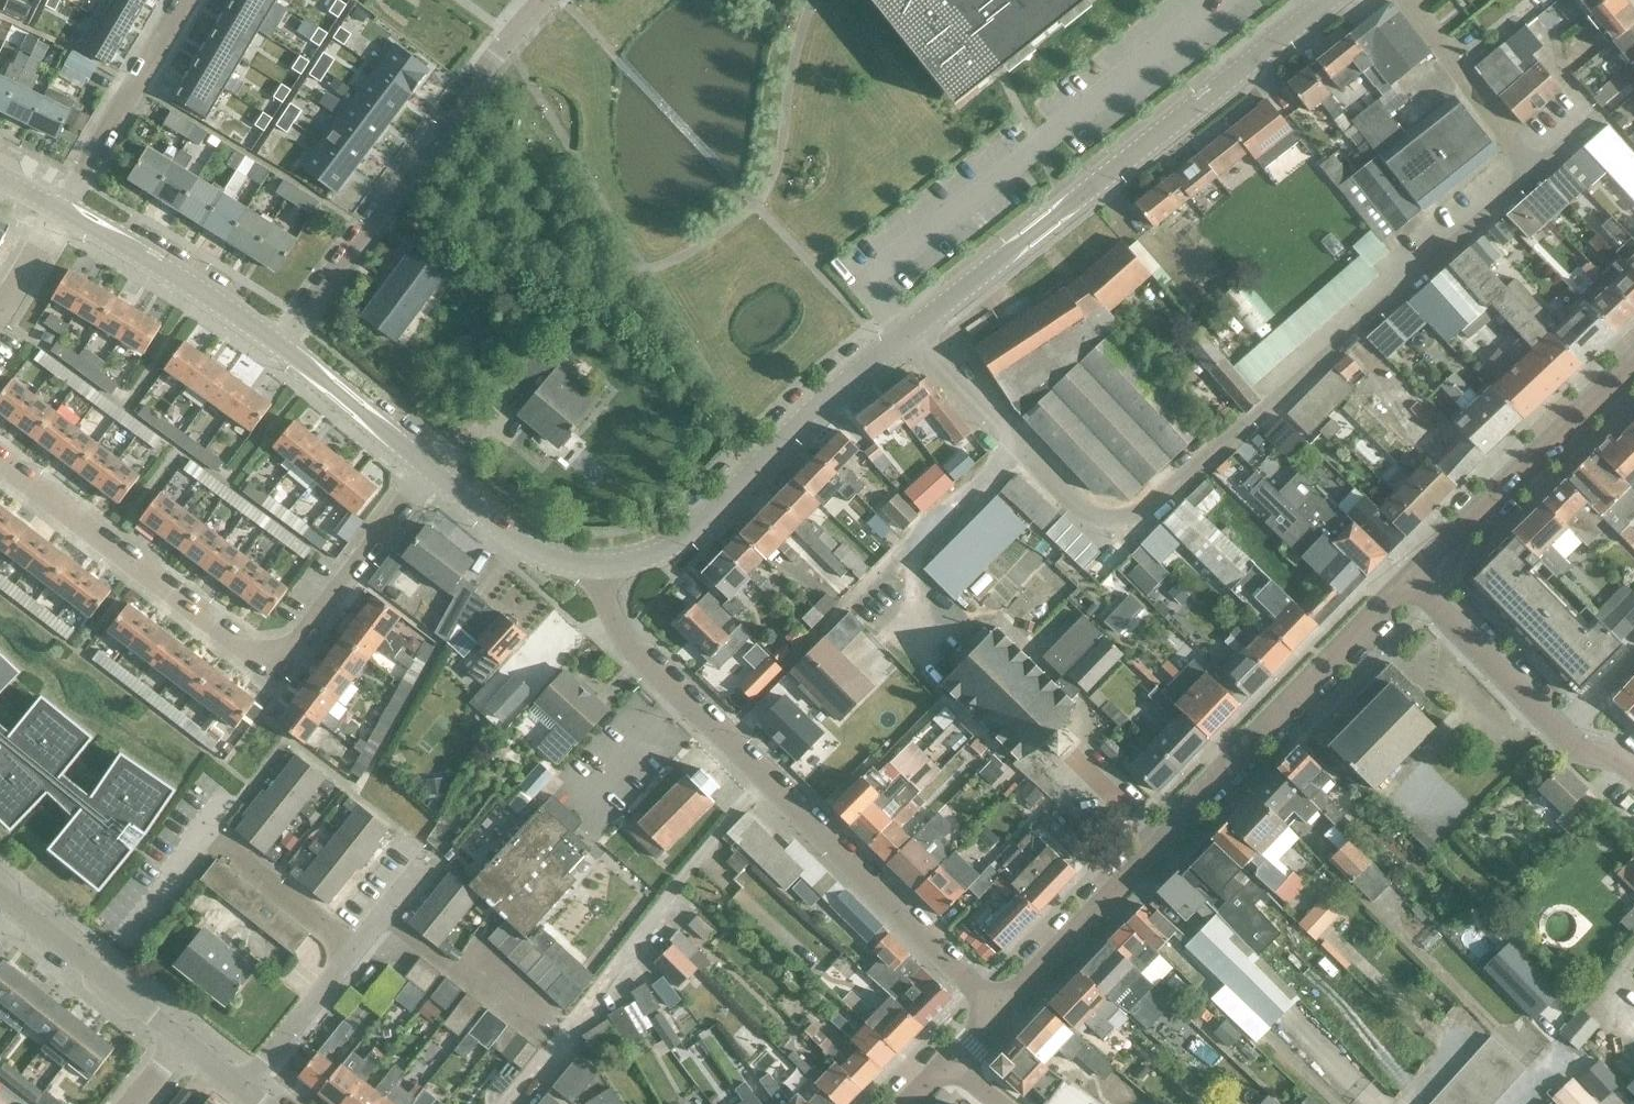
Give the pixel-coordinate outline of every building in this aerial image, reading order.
[(61,0),(49,0),(45,7),(55,12),(61,0)] [(130,0),(102,0),(92,17),(125,36),(143,7),(130,0)] [(275,3),(271,0),(232,0),(225,12),(258,32),(275,3)] [(346,6),(337,0),(328,13),(338,19),(346,6)] [(954,107),(1058,24),(1086,2),(1088,0),(869,0),(954,107)] [(1586,17),(1604,3),(1608,0),(1573,0),(1586,17)] [(1624,0),(1608,0),(1604,3),(1586,17),(1609,45),(1612,43),(1627,31),(1633,25),(1633,12),(1624,0)] [(1390,2),(1349,35),(1383,78),(1373,86),(1381,97),(1392,89),(1389,85),(1431,53),(1390,2)] [(17,15),(25,19),(30,7),(23,4),(17,15)] [(356,9),(351,16),(360,22),(365,15),(356,9)] [(250,46),(258,32),(225,12),(208,42),(241,61),(250,46)] [(125,36),(92,17),(75,46),(108,65),(125,36)] [(1627,31),(1612,43),(1629,65),(1630,64),(1633,61),(1633,25),(1627,31)] [(1515,35),(1531,55),(1542,46),(1526,26),(1515,35)] [(319,47),(327,34),(318,28),(310,41),(319,47)] [(344,46),(351,35),(340,28),(333,39),(344,46)] [(1349,35),(1316,61),(1339,90),(1362,72),(1373,86),(1383,78),(1349,35)] [(1539,64),(1531,55),(1515,35),(1502,45),(1510,55),(1518,64),(1511,70),(1520,80),(1539,64)] [(28,36),(21,51),(31,56),(38,41),(28,36)] [(39,42),(32,56),(43,61),(50,47),(39,42)] [(241,61),(208,42),(191,71),(224,90),(241,61)] [(395,45),(376,70),(410,96),(429,71),(425,68),(428,65),(418,57),(415,61),(395,45)] [(1502,45),(1495,51),(1477,66),(1475,68),(1483,79),(1510,55),(1502,45)] [(3,113),(18,81),(30,58),(19,53),(13,66),(11,64),(4,79),(0,78),(0,112),(3,113)] [(90,80),(97,67),(72,53),(65,65),(90,80)] [(327,72),(335,61),(323,53),(316,64),(327,72)] [(1518,64),(1510,55),(1483,79),(1490,89),(1511,70),(1518,64)] [(300,76),(309,63),(300,57),(291,70),(300,76)] [(18,81),(3,113),(30,126),(43,98),(30,92),(38,76),(35,74),(40,63),(30,58),(18,81)] [(320,83),(327,72),(316,64),(309,76),(320,83)] [(1539,64),(1520,80),(1498,99),(1520,125),(1561,90),(1539,64)] [(1343,113),(1338,107),(1307,68),(1286,84),(1308,112),(1320,102),(1334,120),(1343,113)] [(405,103),(410,96),(376,70),(357,94),(359,96),(392,120),(405,103)] [(1520,80),(1511,70),(1490,89),(1498,99),(1520,80)] [(206,119),(224,90),(191,71),(173,100),(206,119)] [(336,78),(330,86),(343,96),(349,88),(336,78)] [(282,104),(291,91),(281,85),(273,98),(282,104)] [(43,98),(30,126),(56,139),(74,102),(48,89),(43,98)] [(359,96),(357,94),(339,119),(373,145),(387,127),(392,120),(359,96)] [(1267,100),(1230,129),(1248,152),(1263,170),(1299,141),(1267,100)] [(1421,212),(1492,149),(1450,100),(1401,138),(1384,116),(1360,135),(1366,143),(1420,212),(1421,212)] [(1360,135),(1384,116),(1373,102),(1349,121),(1351,124),(1357,132),(1360,135)] [(294,123),(301,111),(290,104),(283,115),(294,123)] [(72,111),(65,126),(81,134),(88,119),(72,111)] [(1621,111),(1613,116),(1621,126),(1628,120),(1621,111)] [(164,124),(190,140),(197,128),(171,112),(164,124)] [(263,132),(272,119),(263,113),(254,126),(263,132)] [(287,134),(294,123),(283,115),(275,126),(287,134)] [(368,152),(373,145),(339,119),(320,143),(355,169),(368,152)] [(1344,130),(1343,131),(1349,139),(1350,138),(1357,132),(1351,124),(1344,130)] [(1607,125),(1582,148),(1605,173),(1633,203),(1633,153),(1607,125)] [(197,128),(190,140),(200,146),(207,134),(197,128)] [(1248,152),(1230,129),(1201,153),(1219,176),(1248,152)] [(1357,132),(1350,138),(1359,149),(1366,143),(1360,135),(1357,132)] [(355,169),(320,143),(302,168),(336,194),(350,176),(355,169)] [(1420,212),(1366,143),(1359,149),(1369,162),(1349,178),(1345,181),(1337,187),(1363,220),(1381,242),(1393,234),(1420,212)] [(169,173),(182,152),(170,145),(163,157),(150,149),(131,179),(156,195),(169,173)] [(1582,148),(1581,148),(1568,161),(1591,186),(1605,173),(1582,148)] [(236,151),(227,165),(237,171),(246,157),(236,151)] [(169,173),(156,195),(179,209),(198,179),(184,171),(192,158),(182,152),(169,173)] [(1201,153),(1167,180),(1185,203),(1219,176),(1201,153)] [(1332,155),(1319,165),(1336,187),(1337,188),(1337,187),(1345,181),(1342,177),(1346,174),(1332,155)] [(226,190),(204,225),(228,241),(247,210),(233,201),(236,196),(248,177),(247,177),(255,163),(246,157),(237,171),(226,190)] [(1563,166),(1546,182),(1567,204),(1584,189),(1563,166)] [(198,179),(179,209),(204,225),(226,190),(215,183),(212,188),(198,179)] [(1154,228),(1185,203),(1167,180),(1135,205),(1154,228)] [(276,194),(288,201),(296,188),(284,181),(276,194)] [(1546,182),(1544,181),(1514,208),(1537,232),(1567,204),(1546,182)] [(296,188),(288,201),(312,217),(321,204),(296,188)] [(1537,232),(1514,208),(1506,216),(1528,240),(1537,232)] [(260,218),(247,210),(228,241),(253,256),(275,221),(263,213),(260,218)] [(1633,273),(1633,241),(1611,217),(1599,227),(1620,249),(1615,253),(1619,256),(1625,263),(1633,273)] [(1499,221),(1488,231),(1501,246),(1512,237),(1499,221)] [(267,235),(253,256),(277,271),(296,241),(282,232),(272,226),(267,235)] [(1360,239),(1378,261),(1387,253),(1369,231),(1360,239)] [(1625,263),(1619,256),(1618,258),(1597,236),(1589,243),(1611,266),(1601,276),(1605,280),(1633,311),(1633,273),(1625,263)] [(1468,248),(1485,268),(1496,258),(1479,238),(1468,248)] [(1542,238),(1532,248),(1541,258),(1551,248),(1542,238)] [(1378,261),(1360,239),(1350,247),(1358,257),(1359,256),(1369,268),(1378,261)] [(1136,240),(1127,248),(1151,275),(1159,267),(1136,240)] [(1122,242),(1079,280),(1107,313),(1108,312),(1109,312),(1151,275),(1127,248),(1122,242)] [(1490,305),(1505,290),(1504,288),(1485,268),(1468,248),(1447,267),(1485,309),(1490,305)] [(396,342),(443,278),(411,255),(364,318),(396,342)] [(1359,256),(1358,257),(1350,264),(1368,284),(1377,276),(1369,268),(1359,256)] [(1605,280),(1601,276),(1588,262),(1581,270),(1593,282),(1596,279),(1602,285),(1597,290),(1601,294),(1588,306),(1615,334),(1633,315),(1633,311),(1605,280)] [(1368,284),(1350,264),(1341,272),(1359,292),(1368,284)] [(1468,325),(1485,309),(1447,267),(1429,283),(1468,325)] [(75,314),(93,285),(69,271),(52,300),(75,314)] [(1341,272),(1332,280),(1350,300),(1359,292),(1341,272)] [(1513,279),(1504,288),(1505,290),(1550,335),(1580,366),(1615,334),(1588,306),(1580,297),(1566,311),(1570,316),(1558,327),(1513,279)] [(1107,313),(1079,280),(974,349),(1013,409),(1093,493),(1128,500),(1203,430),(1113,334),(1121,326),(1109,312),(1108,312),(1107,313)] [(1350,300),(1332,280),(1323,288),(1341,308),(1350,300)] [(1273,317),(1242,281),(1219,300),(1251,337),(1273,317)] [(1447,345),(1468,325),(1429,283),(1406,304),(1426,324),(1447,345)] [(115,299),(93,285),(75,314),(97,328),(115,299)] [(1323,288),(1314,296),(1331,316),(1341,308),(1323,288)] [(1490,305),(1532,350),(1550,335),(1505,290),(1490,305)] [(1314,296),(1304,304),(1322,325),(1331,316),(1314,296)] [(115,299),(97,328),(120,341),(137,313),(115,299)] [(1304,304),(1295,312),(1313,333),(1322,325),(1304,304)] [(1406,304),(1386,321),(1406,342),(1426,324),(1406,304)] [(1313,333),(1295,312),(1286,320),(1304,341),(1313,333)] [(137,313),(120,341),(143,356),(161,327),(137,313)] [(52,315),(45,324),(61,337),(69,328),(52,315)] [(1286,320),(1277,328),(1295,349),(1304,341),(1286,320)] [(1406,342),(1386,321),(1366,339),(1385,359),(1406,342)] [(1295,349),(1277,328),(1268,336),(1286,357),(1295,349)] [(1249,389),(1231,368),(1199,331),(1184,345),(1245,414),(1260,401),(1249,389)] [(50,345),(54,338),(46,334),(43,342),(50,345)] [(1550,335),(1532,350),(1517,365),(1513,361),(1510,363),(1499,351),(1486,363),(1502,379),(1492,388),(1499,397),(1523,420),(1545,399),(1580,366),(1550,335)] [(1286,357),(1268,336),(1259,344),(1277,365),(1286,357)] [(57,340),(50,350),(65,361),(72,351),(57,340)] [(186,386),(206,359),(184,343),(164,370),(186,386)] [(1259,344),(1250,352),(1267,373),(1277,365),(1259,344)] [(52,373),(59,363),(40,350),(33,359),(52,373)] [(526,388),(549,361),(535,350),(513,377),(526,388)] [(98,370),(104,362),(89,351),(76,369),(91,380),(98,370)] [(1267,373),(1250,352),(1240,360),(1258,381),(1267,373)] [(1346,356),(1333,367),(1353,387),(1364,377),(1357,370),(1359,368),(1346,356)] [(206,359),(186,386),(207,401),(227,374),(206,359)] [(1231,368),(1249,389),(1258,381),(1240,360),(1231,368)] [(75,376),(59,363),(52,373),(55,375),(66,383),(68,385),(75,376)] [(1355,389),(1353,387),(1333,367),(1322,378),(1344,400),(1355,389)] [(119,385),(98,370),(91,380),(111,395),(119,385)] [(248,390),(227,374),(207,401),(229,417),(248,390)] [(1452,374),(1446,380),(1470,406),(1503,438),(1523,420),(1499,397),(1492,388),(1490,387),(1477,399),(1452,374)] [(55,375),(51,381),(61,389),(66,383),(55,375)] [(596,402),(565,375),(556,385),(550,380),(521,415),(559,446),(596,402)] [(884,398),(904,423),(909,429),(930,413),(956,446),(971,434),(926,378),(918,384),(912,375),(884,398)] [(1322,378),(1313,387),(1335,409),(1344,400),(1322,378)] [(1470,406),(1446,380),(1438,387),(1454,402),(1463,412),(1451,423),(1450,424),(1484,457),(1503,438),(1470,406)] [(33,397),(12,381),(0,396),(0,414),(13,424),(33,397)] [(76,391),(94,404),(101,394),(83,381),(76,391)] [(1313,387),(1304,397),(1326,419),(1335,409),(1313,387)] [(271,406),(248,390),(229,417),(251,433),(271,406)] [(101,394),(94,404),(111,416),(118,407),(101,394)] [(54,413),(33,397),(13,424),(34,440),(54,413)] [(1326,419),(1304,397),(1295,405),(1317,427),(1326,419)] [(884,398),(855,420),(872,441),(886,430),(890,435),(904,423),(884,398)] [(1343,409),(1352,418),(1357,413),(1348,404),(1343,409)] [(156,427),(163,418),(145,405),(139,414),(156,427)] [(1317,427),(1295,405),(1286,415),(1307,437),(1317,427)] [(54,413),(34,440),(55,455),(75,429),(54,413)] [(119,422),(136,435),(143,425),(126,413),(119,422)] [(1398,432),(1427,460),(1454,486),(1484,457),(1450,424),(1451,423),(1442,415),(1441,416),(1426,432),(1412,418),(1398,432)] [(181,431),(163,418),(156,427),(174,440),(181,431)] [(1282,418),(1263,437),(1287,461),(1306,442),(1282,418)] [(1334,436),(1341,429),(1332,420),(1325,427),(1334,436)] [(294,423),(272,448),(285,458),(280,465),(288,472),(293,465),(315,440),(294,423)] [(1622,436),(1623,437),(1633,448),(1633,423),(1622,436)] [(143,425),(136,435),(155,448),(162,439),(143,425)] [(1328,441),(1334,436),(1325,427),(1319,432),(1328,441)] [(75,429),(55,455),(76,471),(96,445),(75,429)] [(840,433),(816,457),(856,496),(864,488),(847,472),(845,474),(841,470),(859,452),(840,433)] [(1594,452),(1623,480),(1633,491),(1633,448),(1623,437),(1616,443),(1610,436),(1594,452)] [(199,458),(205,450),(188,437),(181,445),(199,458)] [(335,457),(315,440),(293,465),(314,482),(335,457)] [(117,461),(96,445),(76,471),(97,487),(117,461)] [(871,463),(882,455),(875,445),(864,454),(871,463)] [(223,463),(205,450),(199,458),(216,472),(223,463)] [(961,450),(942,466),(954,480),(973,463),(961,450)] [(1594,452),(1565,481),(1597,512),(1597,513),(1602,519),(1630,547),(1633,544),(1633,533),(1627,526),(1628,525),(1625,521),(1633,512),(1633,492),(1623,480),(1594,452)] [(335,457),(314,482),(334,499),(356,473),(335,457)] [(816,457),(794,480),(820,505),(822,508),(837,492),(848,504),(856,496),(816,457)] [(1227,458),(1216,469),(1221,474),(1232,463),(1227,458)] [(202,483),(209,474),(189,460),(182,469),(202,483)] [(1427,460),(1410,477),(1437,504),(1454,486),(1427,460)] [(139,477),(117,461),(97,487),(119,504),(139,477)] [(922,476),(903,493),(921,513),(940,496),(943,493),(949,487),(951,486),(933,466),(922,476)] [(1387,556),(1336,508),(1323,495),(1315,488),(1299,472),(1277,494),(1292,509),(1315,531),(1346,558),(1366,577),(1387,556)] [(356,473),(334,499),(355,516),(376,491),(356,473)] [(1346,558),(1315,531),(1292,509),(1277,494),(1254,473),(1241,487),(1272,517),(1265,524),(1313,571),(1344,600),(1366,577),(1346,558)] [(209,474),(202,483),(219,496),(226,486),(209,474)] [(1010,499),(1025,483),(1017,475),(1001,491),(1010,499)] [(1410,477),(1393,494),(1421,521),(1437,504),(1410,477)] [(805,521),(820,505),(794,480),(776,499),(849,571),(860,581),(869,572),(843,546),(840,549),(813,523),(810,526),(805,521)] [(1565,481),(1543,503),(1565,524),(1567,527),(1586,546),(1600,532),(1595,527),(1602,519),(1597,513),(1597,512),(1565,481)] [(1184,501),(1203,517),(1220,499),(1203,482),(1184,501)] [(268,496),(251,483),(250,483),(244,492),(261,505),(268,496)] [(1033,491),(1025,483),(1010,499),(1018,507),(1033,491)] [(1353,490),(1336,508),(1387,556),(1404,538),(1376,512),(1353,490)] [(1042,498),(1033,491),(1018,507),(1026,514),(1042,498)] [(234,492),(227,502),(244,514),(251,505),(234,492)] [(162,537),(182,510),(160,493),(140,520),(162,537)] [(1393,494),(1376,512),(1404,538),(1421,521),(1393,494)] [(285,509),(268,496),(261,505),(279,518),(285,509)] [(917,517),(897,496),(882,511),(902,532),(917,517)] [(995,497),(984,508),(1016,538),(1026,528),(995,497)] [(1042,498),(1026,514),(1035,522),(1050,506),(1042,498)] [(849,571),(776,499),(758,517),(784,543),(794,533),(841,579),(849,571)] [(1184,501),(1170,516),(1162,523),(1181,542),(1229,590),(1246,606),(1245,607),(1267,629),(1292,653),(1317,626),(1297,607),(1254,565),(1233,546),(1220,534),(1202,518),(1203,517),(1184,501)] [(1543,503),(1513,533),(1534,553),(1534,554),(1539,559),(1546,565),(1557,577),(1570,565),(1564,560),(1549,545),(1567,527),(1565,524),(1543,503)] [(251,505),(244,514),(260,526),(267,516),(251,505)] [(1046,533),(1062,518),(1050,506),(1035,522),(1046,533)] [(984,508),(974,518),(1005,549),(1016,538),(984,508)] [(182,510),(162,537),(183,552),(203,526),(182,510)] [(0,517),(0,549),(5,553),(25,527),(5,511),(0,517)] [(304,536),(310,527),(293,514),(286,523),(304,536)] [(881,541),(891,531),(876,516),(866,526),(881,541)] [(758,517),(740,535),(766,560),(777,549),(794,564),(800,558),(784,543),(758,517)] [(1005,549),(974,518),(964,528),(995,559),(1005,549)] [(1062,518),(1046,534),(1048,535),(1056,543),(1071,527),(1062,518)] [(276,523),(269,532),(286,545),(293,536),(276,523)] [(1181,542),(1162,523),(1150,536),(1169,555),(1181,542)] [(203,526),(183,552),(204,568),(224,542),(203,526)] [(25,527),(5,553),(26,569),(46,543),(25,527)] [(328,540),(310,527),(304,536),(321,549),(328,540)] [(456,626),(474,594),(476,590),(460,578),(472,562),(428,527),(402,560),(453,599),(434,634),(447,643),(456,626)] [(1071,527),(1056,543),(1065,552),(1081,536),(1071,527)] [(995,559),(964,528),(953,539),(984,570),(995,559)] [(1226,528),(1220,534),(1233,546),(1239,539),(1226,528)] [(1482,562),(1464,580),(1466,582),(1471,577),(1481,587),(1476,592),(1485,601),(1492,608),(1498,613),(1503,608),(1513,618),(1507,623),(1536,652),(1541,647),(1551,657),(1546,662),(1567,684),(1579,696),(1589,685),(1593,681),(1626,649),(1598,621),(1585,608),(1578,614),(1591,628),(1587,632),(1528,572),(1532,568),(1546,582),(1552,575),(1539,562),(1512,534),(1511,534),(1509,536),(1510,537),(1501,545),(1500,544),(1482,562)] [(723,554),(750,580),(770,599),(777,592),(755,571),(766,560),(740,535),(738,537),(736,535),(727,544),(730,546),(723,554)] [(311,549),(293,536),(286,545),(304,558),(311,549)] [(1081,536),(1065,552),(1075,561),(1090,545),(1081,536)] [(953,539),(943,549),(974,580),(984,570),(953,539)] [(224,542),(204,568),(224,584),(245,557),(224,542)] [(46,543),(26,569),(47,585),(67,559),(46,543)] [(1090,545),(1075,561),(1085,570),(1100,554),(1090,545)] [(974,580),(943,549),(932,560),(964,591),(974,580)] [(1294,553),(1286,560),(1295,569),(1302,562),(1294,553)] [(723,554),(702,575),(728,600),(721,607),(732,619),(744,607),(733,598),(750,580),(723,554)] [(266,573),(245,557),(224,584),(245,600),(266,573)] [(88,575),(67,559),(47,585),(68,601),(88,575)] [(964,591),(932,560),(922,570),(953,601),(964,591)] [(1139,565),(1126,579),(1145,597),(1158,584),(1139,565)] [(1307,596),(1297,607),(1317,626),(1344,600),(1313,571),(1297,587),(1307,596)] [(288,590),(266,573),(245,600),(267,617),(288,590)] [(0,574),(0,589),(7,594),(14,585),(0,574)] [(88,575),(68,601),(90,618),(110,592),(88,575)] [(1176,582),(1168,591),(1179,603),(1188,594),(1176,582)] [(35,601),(14,585),(7,594),(28,610),(35,601)] [(501,618),(474,594),(456,626),(487,655),(470,673),(481,683),(500,663),(499,662),(524,635),(515,627),(516,622),(510,616),(505,618),(503,616),(501,618)] [(679,621),(676,624),(699,647),(696,650),(705,658),(707,655),(711,658),(721,648),(730,657),(743,643),(740,640),(732,632),(728,637),(721,630),(732,619),(721,607),(708,594),(695,606),(679,621)] [(827,595),(815,608),(824,617),(836,604),(827,595)] [(1127,596),(1104,621),(1118,634),(1141,609),(1127,596)] [(374,597),(357,619),(399,651),(406,642),(391,630),(401,617),(374,597)] [(1593,616),(1598,621),(1618,642),(1633,626),(1633,625),(1608,600),(1593,616)] [(56,617),(35,601),(28,610),(49,626),(56,617)] [(129,647),(149,621),(127,604),(107,630),(129,647)] [(815,608),(802,621),(811,630),(824,617),(815,608)] [(1053,686),(1050,683),(995,630),(990,635),(983,629),(967,645),(968,646),(957,658),(957,670),(942,685),(1020,760),(1046,745),(1058,756),(1071,743),(1059,731),(1074,705),(1071,702),(1084,689),(1087,692),(1124,655),(1107,638),(1083,616),(1042,658),(1062,678),(1053,686)] [(56,617),(49,626),(66,639),(73,630),(56,617)] [(357,619),(341,640),(368,660),(378,647),(408,670),(402,680),(412,685),(423,666),(413,660),(399,651),(357,619)] [(149,621),(129,647),(150,663),(170,637),(149,621)] [(799,626),(785,640),(794,649),(808,636),(799,626)] [(1292,653),(1267,629),(1249,648),(1245,644),(1249,640),(1236,627),(1229,635),(1231,637),(1270,675),(1292,653)] [(191,653),(170,637),(150,663),(171,679),(191,653)] [(1270,675),(1231,637),(1224,643),(1236,655),(1220,671),(1247,697),(1248,698),(1270,675)] [(824,639),(790,673),(799,682),(802,685),(802,686),(823,707),(824,706),(825,708),(838,721),(872,687),(834,649),(824,639)] [(368,660),(341,640),(325,661),(352,681),(368,660)] [(413,660),(423,666),(433,646),(424,641),(413,660)] [(791,652),(785,645),(773,657),(779,664),(791,652)] [(756,670),(739,687),(751,700),(780,670),(756,646),(744,658),(756,670)] [(109,673),(116,664),(99,650),(91,659),(109,673)] [(13,680),(12,679),(12,680),(1,670),(8,663),(9,664),(10,663),(0,653),(0,694),(13,680)] [(212,669),(191,653),(171,679),(192,695),(212,669)] [(1160,691),(1183,714),(1208,739),(1239,707),(1238,706),(1247,697),(1220,671),(1215,666),(1207,675),(1192,660),(1160,691)] [(325,661),(309,682),(336,702),(352,681),(325,661)] [(1375,678),(1353,701),(1363,711),(1328,747),(1372,791),(1433,728),(1417,712),(1428,702),(1396,669),(1390,663),(1386,667),(1375,678)] [(137,680),(116,664),(109,673),(130,689),(137,680)] [(233,685),(212,669),(192,695),(212,711),(233,685)] [(537,749),(556,767),(578,743),(579,743),(607,711),(564,672),(535,703),(559,725),(537,749)] [(1612,702),(1633,723),(1633,678),(1612,702)] [(501,721),(529,692),(515,679),(487,709),(501,721)] [(158,696),(137,680),(130,689),(151,705),(158,696)] [(309,682),(293,703),(320,723),(321,722),(334,732),(342,723),(328,713),(336,702),(309,682)] [(254,702),(233,685),(212,711),(234,728),(254,702)] [(398,687),(387,707),(397,712),(407,693),(398,687)] [(1163,719),(1171,727),(1153,745),(1178,770),(1208,739),(1183,714),(1160,691),(1156,688),(1147,697),(1166,715),(1163,719)] [(158,696),(151,705),(172,721),(179,712),(158,696)] [(784,697),(759,724),(773,737),(771,739),(772,740),(774,738),(780,744),(778,746),(779,747),(781,745),(797,760),(822,734),(784,697)] [(320,723),(293,703),(278,723),(304,744),(320,723)] [(1121,729),(1128,721),(1110,703),(1102,711),(1121,729)] [(0,822),(1,821),(1,820),(7,813),(17,823),(17,824),(18,825),(48,793),(74,818),(54,842),(55,843),(56,843),(67,851),(61,859),(60,859),(59,860),(88,883),(89,882),(88,882),(94,874),(105,883),(105,884),(106,884),(134,850),(133,850),(145,836),(170,799),(169,799),(168,799),(157,792),(162,783),(163,784),(164,783),(133,762),(132,763),(133,763),(127,771),(116,764),(116,763),(115,762),(91,798),(63,775),(87,746),(86,746),(85,746),(74,737),(80,730),(81,730),(82,729),(53,705),(52,707),(53,707),(46,715),(36,706),(36,705),(35,704),(11,734),(0,725),(0,822)] [(943,706),(932,718),(944,730),(956,718),(943,706)] [(397,712),(387,707),(376,726),(386,731),(397,712)] [(200,728),(179,712),(172,721),(193,737),(200,728)] [(210,714),(200,728),(193,737),(211,750),(222,736),(211,727),(217,720),(210,714)] [(371,758),(382,739),(372,734),(366,744),(360,740),(355,748),(361,753),(371,758)] [(1142,734),(1131,745),(1142,756),(1131,768),(1156,793),(1178,770),(1153,745),(1142,734)] [(1109,738),(1099,748),(1115,764),(1125,754),(1109,738)] [(976,741),(970,747),(980,757),(986,750),(976,741)] [(229,742),(223,750),(228,754),(234,746),(229,742)] [(1331,779),(1298,747),(1277,770),(1278,771),(1316,809),(1320,813),(1339,832),(1342,829),(1336,823),(1342,817),(1332,808),(1334,806),(1319,791),(1331,779)] [(890,763),(901,774),(902,775),(917,760),(905,748),(890,763)] [(371,758),(361,753),(350,772),(360,778),(371,758)] [(990,760),(979,772),(992,784),(1004,772),(999,767),(1003,763),(993,754),(988,758),(990,760)] [(296,756),(275,782),(303,804),(304,804),(318,787),(327,794),(334,786),(296,756)] [(917,760),(902,775),(910,783),(920,793),(935,778),(917,760)] [(850,827),(901,776),(902,775),(901,774),(890,763),(879,774),(872,767),(831,808),(850,827)] [(540,765),(518,788),(532,801),(554,777),(540,765)] [(1566,833),(1591,808),(1580,797),(1586,790),(1562,766),(1539,791),(1563,814),(1555,823),(1566,833)] [(686,776),(643,820),(640,816),(627,829),(656,860),(664,852),(665,852),(714,803),(709,799),(719,789),(701,771),(691,781),(686,776)] [(1316,809),(1278,771),(1253,796),(1286,827),(1296,817),(1302,824),(1316,809)] [(902,775),(901,776),(850,827),(869,845),(891,823),(880,811),(883,807),(885,809),(910,783),(902,775)] [(443,777),(426,778),(428,801),(445,798),(443,777)] [(303,804),(275,782),(262,798),(259,796),(252,804),(284,829),(298,812),(308,820),(315,812),(304,804),(303,804)] [(1030,783),(1020,794),(1032,805),(1042,793),(1030,783)] [(1253,796),(1226,824),(1256,853),(1257,852),(1258,853),(1272,866),(1278,872),(1285,879),(1288,881),(1292,876),(1294,875),(1278,860),(1299,839),(1286,827),(1253,796)] [(522,936),(570,884),(563,878),(575,865),(576,866),(587,854),(576,844),(574,845),(566,838),(579,823),(552,797),(469,887),(506,921),(515,930),(522,936)] [(917,797),(891,823),(869,845),(887,864),(910,841),(898,828),(899,827),(901,829),(925,804),(917,797)] [(352,815),(338,832),(370,857),(377,849),(373,846),(387,829),(348,798),(342,806),(352,815)] [(284,829),(252,804),(245,812),(248,815),(235,832),(274,863),(280,855),(270,847),(284,829)] [(943,841),(950,834),(950,826),(937,813),(910,841),(887,864),(915,892),(938,869),(943,864),(947,859),(945,857),(944,852),(944,847),(940,841),(943,841)] [(736,845),(756,825),(746,815),(727,835),(736,845)] [(1288,881),(1258,853),(1257,852),(1256,853),(1226,824),(1210,840),(1240,869),(1241,869),(1249,860),(1257,869),(1256,877),(1274,894),(1286,883),(1288,881)] [(765,834),(756,825),(736,845),(746,854),(765,834)] [(1428,852),(1435,845),(1414,825),(1407,832),(1428,852)] [(1018,849),(997,871),(1016,890),(1039,912),(1076,874),(1072,869),(1072,860),(1062,860),(1031,831),(1016,846),(1018,849)] [(370,857),(338,832),(324,850),(314,841),(307,849),(318,858),(318,857),(347,880),(360,863),(363,866),(370,857)] [(289,833),(282,842),(292,849),(298,841),(289,833)] [(765,834),(746,854),(756,863),(775,844),(765,834)] [(1240,869),(1210,840),(1178,873),(1217,915),(1255,956),(1278,935),(1251,906),(1250,907),(1244,901),(1247,898),(1261,912),(1273,900),(1241,869),(1240,869)] [(1347,840),(1336,851),(1328,860),(1367,899),(1371,903),(1390,883),(1347,840)] [(785,853),(775,844),(756,863),(766,873),(785,853)] [(785,853),(766,873),(776,882),(795,863),(785,853)] [(318,857),(318,858),(304,874),(295,867),(288,875),(326,905),(347,880),(318,857)] [(1617,875),(1633,891),(1633,858),(1623,868),(1617,875)] [(216,859),(200,880),(232,905),(248,884),(216,859)] [(795,863),(776,882),(785,892),(804,872),(795,863)] [(943,864),(938,869),(915,892),(940,917),(968,889),(943,864)] [(1016,890),(997,871),(990,865),(989,865),(968,889),(979,899),(993,884),(1006,897),(1009,894),(1015,899),(1007,907),(1005,905),(994,917),(996,919),(984,932),(1002,950),(1039,912),(1016,890)] [(1217,915),(1178,873),(1159,893),(1184,920),(1194,910),(1208,923),(1188,944),(1184,947),(1224,985),(1255,956),(1217,915)] [(449,874),(428,900),(457,923),(471,905),(480,913),(486,906),(487,905),(449,874)] [(1286,883),(1274,894),(1286,905),(1305,885),(1294,875),(1288,881),(1286,883)] [(802,880),(793,889),(801,897),(810,887),(802,880)] [(248,884),(232,905),(242,913),(258,892),(248,884)] [(830,907),(868,944),(867,945),(882,959),(866,975),(890,999),(922,1029),(952,997),(915,964),(908,957),(909,956),(888,936),(887,936),(881,930),(883,928),(845,891),(830,907)] [(258,892),(242,913),(252,921),(269,901),(258,892)] [(1312,939),(1336,915),(1320,899),(1296,923),(1312,939)] [(457,923),(428,900),(408,925),(446,955),(452,948),(443,940),(457,923)] [(269,901),(252,921),(262,929),(279,909),(269,901)] [(486,906),(480,913),(488,919),(494,911),(486,906)] [(1184,947),(1188,944),(1182,938),(1182,937),(1157,912),(1152,916),(1143,907),(1125,926),(1130,931),(1133,929),(1156,952),(1172,935),(1184,947)] [(1620,922),(1633,934),(1633,933),(1633,908),(1620,922)] [(279,909),(262,929),(272,937),(289,917),(279,909)] [(289,917),(272,937),(283,945),(299,925),(289,917)] [(705,943),(714,933),(696,917),(688,927),(705,943)] [(506,921),(489,940),(488,941),(497,949),(498,948),(515,930),(506,921)] [(299,925),(283,945),(293,954),(310,933),(299,925)] [(956,932),(954,934),(963,943),(972,934),(962,925),(956,932)] [(1125,926),(1109,942),(1110,943),(1110,944),(1130,964),(1138,974),(1139,974),(1140,975),(1152,987),(1172,968),(1156,952),(1133,929),(1130,931),(1125,926)] [(593,978),(541,929),(529,941),(582,990),(593,978)] [(225,1004),(252,969),(203,930),(176,964),(225,1004)] [(515,930),(498,948),(497,949),(506,958),(507,957),(525,938),(522,936),(515,930)] [(972,934),(963,943),(976,954),(985,944),(986,942),(974,931),(972,934)] [(688,961),(698,952),(679,933),(669,943),(688,961)] [(525,938),(507,957),(506,958),(516,967),(517,966),(535,947),(525,938)] [(985,944),(976,954),(987,964),(987,963),(996,954),(985,944)] [(1110,944),(1081,973),(1126,1014),(1129,1011),(1147,1029),(1168,1008),(1149,990),(1152,987),(1140,975),(1139,974),(1138,974),(1130,964),(1110,944)] [(535,947),(517,966),(516,967),(526,976),(544,956),(535,947)] [(452,948),(446,955),(454,962),(460,954),(452,948)] [(653,968),(678,992),(698,972),(673,948),(653,968)] [(1524,953),(1496,981),(1532,1018),(1561,991),(1524,953)] [(544,956),(526,976),(535,985),(554,965),(544,956)] [(1270,1029),(1299,1001),(1255,956),(1224,985),(1270,1029)] [(413,968),(433,985),(442,974),(420,958),(413,968)] [(2,962),(0,965),(0,1002),(5,1006),(25,980),(2,962)] [(554,965),(535,985),(545,994),(545,993),(564,974),(554,965)] [(408,983),(387,966),(378,977),(400,993),(408,983)] [(413,968),(405,978),(404,979),(425,995),(433,985),(413,968)] [(1081,973),(1064,991),(1108,1034),(1126,1014),(1081,973)] [(564,974),(545,993),(545,994),(555,1003),(573,983),(564,974)] [(378,977),(370,987),(390,1003),(393,1000),(394,1000),(400,993),(378,977)] [(447,978),(430,999),(446,1010),(462,990),(447,978)] [(47,997),(25,980),(5,1006),(27,1023),(47,997)] [(670,1009),(681,1000),(665,980),(654,989),(670,1009)] [(400,993),(394,1000),(410,1013),(424,995),(408,982),(408,983),(400,993)] [(573,983),(555,1003),(565,1012),(583,992),(573,983)] [(1210,999),(1255,1043),(1270,1029),(1224,985),(1210,999)] [(645,1017),(658,1009),(644,986),(631,994),(645,1017)] [(370,987),(361,998),(359,1001),(380,1017),(390,1003),(370,987)] [(1108,1034),(1064,991),(1050,1006),(1075,1029),(1082,1022),(1102,1040),(1108,1034)] [(467,994),(443,1025),(459,1037),(483,1006),(467,994)] [(843,1002),(866,1024),(897,1055),(922,1029),(890,999),(870,1020),(867,1018),(871,1014),(851,994),(843,1002)] [(47,997),(27,1023),(48,1040),(69,1014),(47,997)] [(428,1001),(419,1013),(431,1022),(440,1010),(428,1001)] [(897,1055),(866,1024),(855,1037),(849,1032),(852,1029),(826,1006),(818,1014),(860,1050),(882,1071),(897,1055)] [(641,1037),(622,1008),(606,1018),(608,1021),(622,1043),(625,1047),(641,1037)] [(471,1030),(455,1051),(465,1058),(478,1042),(488,1050),(491,1046),(508,1025),(488,1009),(471,1030)] [(1577,1050),(1598,1025),(1578,1009),(1558,1034),(1577,1050)] [(1046,1010),(1017,1040),(1044,1066),(1045,1065),(1058,1051),(1069,1062),(1074,1056),(1093,1074),(1105,1061),(1096,1054),(1078,1039),(1072,1034),(1059,1022),(1046,1010)] [(48,1040),(42,1049),(63,1066),(66,1063),(91,1032),(69,1014),(48,1040)] [(680,1044),(660,1014),(648,1021),(669,1051),(680,1044)] [(804,1019),(798,1025),(804,1031),(811,1025),(804,1019)] [(1225,1020),(1214,1031),(1230,1047),(1241,1035),(1225,1020)] [(622,1043),(608,1021),(581,1038),(595,1060),(622,1043)] [(318,1095),(337,1071),(321,1058),(326,1052),(330,1054),(350,1029),(342,1022),(316,1055),(312,1052),(302,1064),(306,1067),(297,1078),(318,1095)] [(519,1033),(508,1025),(491,1046),(502,1054),(519,1033)] [(882,1071),(860,1050),(849,1062),(840,1054),(840,1053),(812,1026),(804,1034),(836,1065),(835,1065),(852,1081),(863,1091),(882,1071)] [(88,1081),(113,1049),(91,1032),(66,1063),(88,1081)] [(519,1033),(502,1054),(512,1062),(529,1041),(519,1033)] [(1499,1062),(1507,1052),(1489,1036),(1481,1046),(1499,1062)] [(1017,1040),(991,1068),(1023,1097),(1032,1088),(1046,1101),(1044,1103),(1096,1103),(1045,1065),(1044,1066),(1017,1040)] [(539,1049),(529,1041),(512,1062),(523,1070),(539,1049)] [(1246,1043),(1241,1049),(1253,1061),(1258,1055),(1246,1043)] [(1499,1062),(1481,1046),(1472,1056),(1490,1072),(1499,1062)] [(318,1095),(320,1096),(318,1100),(323,1103),(344,1103),(362,1082),(379,1060),(369,1052),(361,1062),(351,1053),(341,1065),(337,1071),(336,1072),(318,1095)] [(1507,1052),(1499,1062),(1517,1079),(1525,1069),(1507,1052)] [(852,1081),(835,1065),(824,1078),(814,1068),(810,1071),(792,1054),(787,1059),(811,1082),(832,1103),(851,1103),(863,1091),(852,1081)] [(599,1073),(578,1056),(551,1088),(570,1103),(573,1103),(599,1073)] [(1490,1072),(1472,1056),(1463,1066),(1481,1082),(1490,1072)] [(21,1074),(6,1062),(0,1069),(0,1074),(13,1084),(21,1074)] [(1517,1079),(1499,1062),(1490,1072),(1508,1088),(1517,1079)] [(1579,1080),(1600,1102),(1619,1085),(1598,1063),(1579,1080)] [(507,1064),(489,1085),(501,1095),(518,1073),(507,1064)] [(344,1103),(378,1103),(383,1098),(403,1073),(394,1066),(374,1091),(362,1082),(344,1103)] [(1481,1082),(1463,1066),(1454,1076),(1472,1092),(1481,1082)] [(1508,1088),(1490,1072),(1481,1082),(1499,1098),(1508,1088)] [(21,1074),(13,1084),(35,1102),(43,1092),(21,1074)] [(1630,1079),(1628,1076),(1620,1084),(1633,1098),(1633,1075),(1630,1079)] [(758,1081),(774,1103),(789,1103),(786,1101),(766,1076),(758,1081)] [(1454,1076),(1445,1085),(1463,1102),(1472,1092),(1454,1076)] [(1571,1080),(1554,1096),(1551,1099),(1555,1103),(1594,1103),(1571,1080)] [(811,1082),(798,1095),(789,1103),(832,1103),(811,1082)] [(1481,1082),(1472,1092),(1486,1103),(1494,1103),(1499,1098),(1481,1082)] [(423,1090),(415,1084),(408,1094),(395,1083),(383,1098),(378,1103),(412,1103),(423,1090)] [(743,1103),(759,1103),(745,1085),(734,1092),(743,1103)] [(1445,1085),(1437,1095),(1446,1103),(1461,1103),(1463,1102),(1445,1085)] [(194,1096),(193,1097),(182,1088),(170,1103),(204,1103),(194,1096)] [(43,1092),(35,1102),(38,1103),(65,1103),(46,1089),(43,1092)] [(423,1090),(412,1103),(440,1103),(423,1090)] [(1472,1092),(1463,1102),(1466,1103),(1486,1103),(1472,1092)] [(538,1103),(558,1103),(546,1095),(538,1103)] [(1437,1095),(1429,1103),(1446,1103),(1437,1095)]
